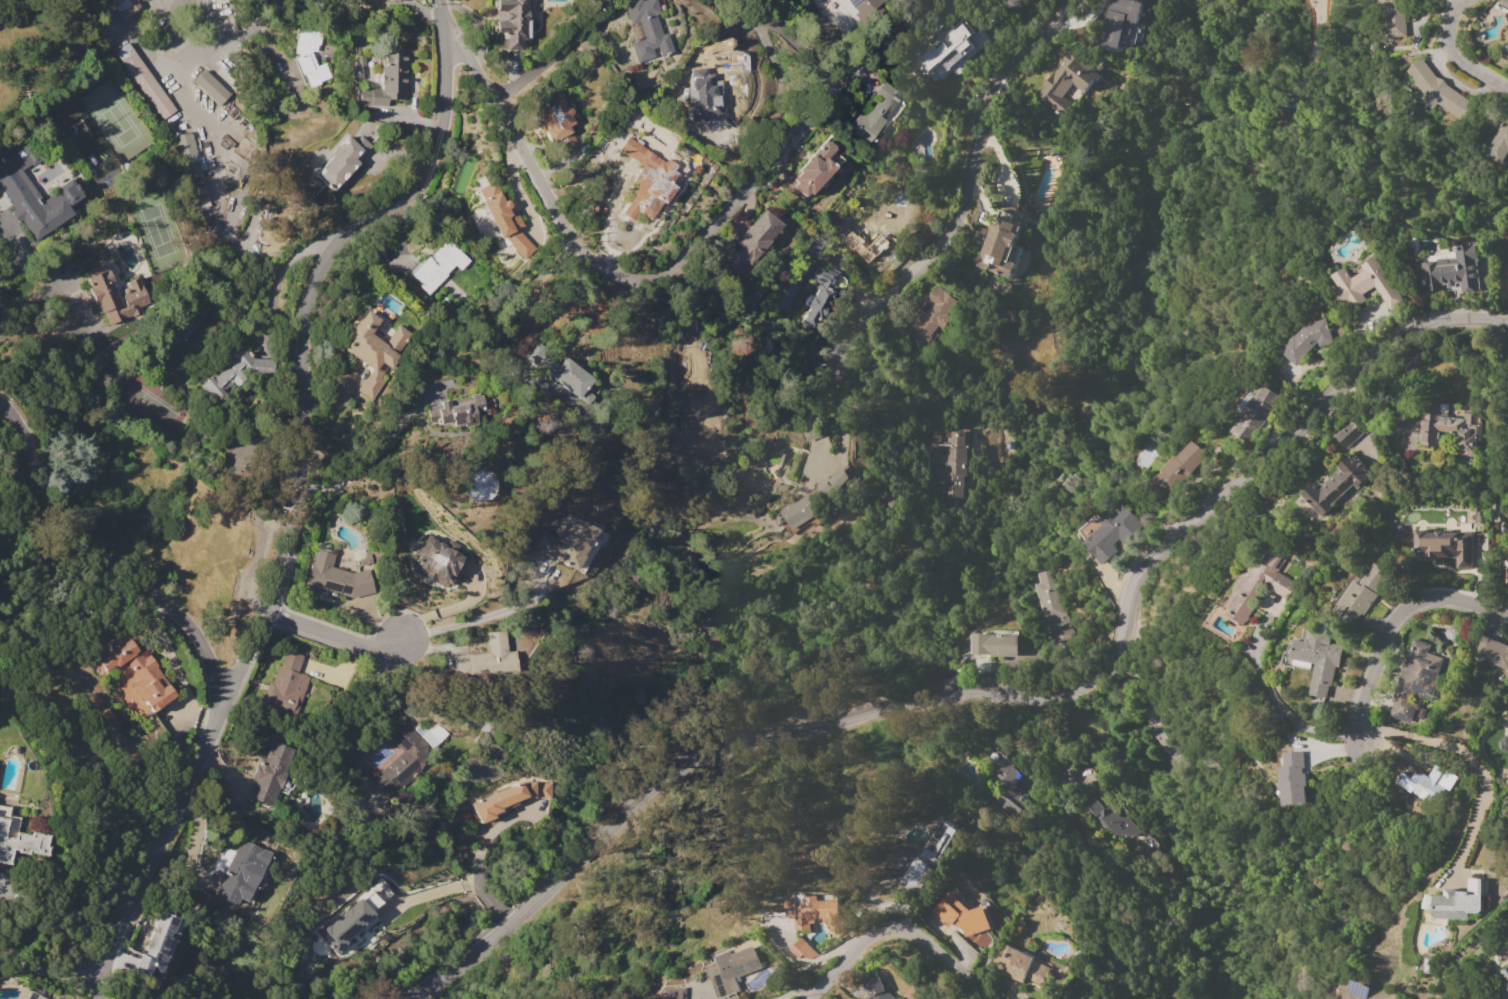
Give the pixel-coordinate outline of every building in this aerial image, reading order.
[(122,18),(112,0),(136,0),(140,7),(122,18)] [(495,34),(495,0),(526,0),(526,11),(528,11),(527,17),(529,17),(529,39),(522,39),(521,49),(505,49),(505,39),(501,39),(501,34),(495,34)] [(623,3),(632,0),(641,0),(641,1),(644,0),(655,0),(660,13),(656,14),(662,34),(666,33),(673,53),(662,57),(658,47),(651,49),(654,57),(637,62),(630,43),(638,40),(637,38),(642,36),(637,21),(630,23),(623,3)] [(859,19),(844,0),(885,0),(859,19)] [(1106,14),(1110,0),(1133,0),(1142,2),(1137,23),(1132,22),(1129,35),(1125,34),(1121,49),(1098,44),(1105,13),(1106,14)] [(1375,7),(1376,0),(1408,0),(1406,10),(1402,10),(1405,37),(1387,39),(1384,9),(1375,7)] [(912,62),(928,49),(934,56),(944,48),(939,42),(942,40),(940,38),(968,16),(976,25),(954,43),(956,46),(953,48),(963,60),(943,76),(934,65),(923,74),(912,62)] [(311,52),(317,66),(325,62),(330,77),(309,86),(308,83),(304,84),(291,53),(294,52),(297,39),(295,39),(297,30),(299,30),(299,28),(322,33),(319,45),(317,45),(315,51),(311,51),(311,52)] [(702,45),(704,55),(726,49),(724,39),(702,45)] [(127,42),(175,109),(161,119),(113,52),(127,42)] [(1500,48),(1507,52),(1507,59),(1497,53),(1500,48)] [(359,105),(359,89),(381,89),(382,84),(380,84),(381,74),(382,74),(382,52),(408,53),(407,93),(406,93),(406,99),(388,99),(388,105),(359,105)] [(1067,52),(1080,62),(1085,65),(1086,63),(1091,68),(1090,69),(1100,77),(1095,83),(1094,81),(1084,93),(1076,87),(1067,99),(1072,104),(1063,116),(1058,113),(1056,116),(1044,107),(1046,104),(1035,95),(1063,60),(1062,60),(1067,52)] [(364,78),(353,80),(350,58),(365,56),(366,65),(362,65),(364,78)] [(1442,80),(1446,86),(1471,103),(1460,119),(1433,101),(1431,102),(1427,97),(1406,71),(1413,64),(1422,60),(1436,77),(1442,80)] [(691,68),(706,67),(707,72),(714,72),(714,81),(717,81),(718,104),(722,103),(723,119),(691,121),(691,106),(696,106),(695,91),(692,91),(691,68)] [(204,70),(230,94),(219,106),(193,82),(204,70)] [(867,144),(847,129),(860,112),(866,116),(880,98),(875,94),(885,81),(898,92),(895,95),(901,99),(867,144)] [(561,93),(566,102),(564,103),(566,105),(566,104),(569,104),(571,105),(572,107),(573,109),(573,111),(572,113),(571,114),(575,122),(569,125),(572,130),(571,131),(579,145),(559,156),(545,132),(542,134),(535,122),(538,121),(532,110),(561,93)] [(1503,121),(1507,124),(1507,153),(1506,152),(1499,165),(1483,155),(1503,121)] [(190,132),(202,176),(185,180),(174,136),(190,132)] [(315,174),(332,157),(330,155),(348,136),(354,141),(361,135),(372,146),(358,161),(360,163),(333,191),(315,174)] [(628,136),(636,141),(638,138),(647,145),(645,147),(665,162),(668,157),(679,165),(674,171),(677,173),(670,183),(676,187),(665,204),(663,202),(650,220),(637,211),(634,215),(625,208),(635,194),(632,192),(637,184),(632,180),(642,166),(618,149),(628,136)] [(796,172),(825,140),(827,142),(829,141),(836,147),(826,159),(834,166),(809,194),(807,193),(802,198),(796,193),(794,196),(781,184),(789,174),(793,177),(797,172),(796,172)] [(12,202),(0,184),(0,161),(14,151),(21,161),(30,155),(34,162),(22,170),(43,201),(59,191),(57,188),(71,178),(85,198),(69,208),(73,214),(48,232),(44,226),(32,234),(23,221),(18,224),(10,213),(15,209),(11,203),(12,202)] [(1059,170),(1042,164),(1029,205),(1046,210),(1059,170)] [(205,184),(210,200),(193,205),(188,188),(205,184)] [(497,190),(510,202),(504,208),(523,226),(522,228),(540,245),(526,260),(507,243),(503,248),(491,237),(487,241),(477,232),(493,215),(483,205),(497,190)] [(975,266),(979,254),(981,254),(995,217),(997,218),(1003,204),(1017,209),(1016,210),(1018,211),(1018,212),(1021,213),(1019,220),(1021,220),(1019,226),(1021,227),(1014,246),(1021,248),(1010,279),(975,266)] [(725,266),(741,247),(737,243),(752,226),(751,225),(766,209),(783,224),(772,237),(773,237),(770,240),(771,241),(755,258),(754,257),(743,269),(745,271),(738,278),(725,266)] [(411,274),(429,256),(433,260),(436,257),(433,254),(447,239),(453,244),(452,245),(457,250),(458,248),(470,260),(461,270),(455,264),(447,273),(448,275),(428,295),(419,285),(421,283),(411,274)] [(1421,263),(1435,262),(1435,260),(1448,259),(1448,260),(1456,260),(1454,247),(1476,245),(1478,260),(1475,261),(1476,267),(1477,276),(1478,288),(1459,289),(1458,283),(1454,283),(1454,287),(1446,287),(1446,284),(1441,284),(1442,291),(1423,292),(1421,263)] [(83,272),(102,264),(97,252),(106,248),(121,285),(126,283),(125,282),(138,277),(149,303),(139,307),(141,311),(108,325),(102,311),(99,312),(83,272)] [(1332,276),(1346,268),(1353,278),(1365,271),(1362,266),(1376,257),(1404,303),(1390,311),(1375,287),(1362,294),(1366,301),(1352,309),(1348,302),(1343,305),(1334,290),(1338,287),(1332,276)] [(802,322),(809,308),(804,306),(810,294),(814,296),(816,291),(815,291),(818,285),(819,286),(821,283),(812,279),(818,267),(826,271),(828,269),(839,274),(834,285),(835,286),(825,306),(827,307),(822,316),(821,315),(814,328),(802,322)] [(905,335),(905,332),(903,331),(920,310),(924,313),(931,305),(925,300),(936,286),(956,301),(945,315),(949,318),(941,328),(937,325),(928,336),(930,338),(925,344),(923,343),(918,349),(911,343),(911,342),(906,338),(907,337),(907,335),(905,335)] [(367,310),(380,319),(371,333),(385,343),(398,324),(412,334),(397,354),(401,356),(391,370),(387,367),(383,373),(389,377),(372,400),(358,390),(372,371),(346,353),(347,352),(344,350),(346,347),(345,346),(349,340),(347,339),(353,329),(352,328),(358,318),(360,320),(367,310)] [(1278,351),(1293,335),(1294,336),(1304,325),(1324,319),(1331,341),(1317,346),(1316,342),(1309,350),(1310,351),(1295,367),(1278,351)] [(579,398),(537,366),(542,359),(540,358),(535,365),(524,357),(537,341),(548,349),(544,354),(558,364),(564,357),(593,379),(579,398)] [(200,385),(216,370),(218,372),(234,357),(230,353),(241,343),(254,358),(276,359),(274,377),(251,375),(251,372),(246,372),(245,371),(223,391),(225,393),(215,402),(200,385)] [(686,399),(695,397),(691,374),(709,371),(716,407),(714,407),(716,422),(714,422),(716,436),(721,435),(725,455),(698,460),(686,399)] [(1262,385),(1277,396),(1269,408),(1271,410),(1248,443),(1230,431),(1239,418),(1237,416),(1239,413),(1235,410),(1246,394),(1247,395),(1249,392),(1255,396),(1262,385)] [(427,407),(440,405),(439,401),(448,399),(449,401),(471,397),(471,394),(479,393),(479,396),(482,395),(483,399),(488,398),(492,413),(481,416),(480,412),(476,414),(478,424),(466,427),(465,423),(454,426),(453,422),(440,425),(439,420),(430,422),(427,407)] [(1423,402),(1440,404),(1438,416),(1464,419),(1464,413),(1483,415),(1480,442),(1476,441),(1474,457),(1449,454),(1449,449),(1418,445),(1423,402)] [(806,441),(821,435),(815,417),(799,423),(806,441)] [(1345,449),(1335,438),(1353,423),(1363,433),(1345,449)] [(922,435),(938,435),(938,442),(945,442),(946,438),(948,438),(948,430),(968,430),(967,477),(962,477),(962,498),(939,497),(939,484),(933,484),(934,468),(945,469),(945,453),(938,453),(938,454),(922,453),(922,435)] [(1147,482),(1161,473),(1159,470),(1174,455),(1176,458),(1193,440),(1205,452),(1174,483),(1175,485),(1155,497),(1147,482)] [(1348,456),(1350,458),(1352,457),(1356,462),(1358,460),(1364,466),(1362,468),(1366,472),(1365,473),(1369,477),(1356,489),(1352,484),(1329,505),(1331,507),(1320,517),(1300,495),(1316,481),(1320,485),(1338,469),(1336,467),(1348,456)] [(793,530),(779,510),(793,501),(795,503),(817,488),(816,487),(822,479),(827,483),(839,469),(841,468),(844,469),(846,471),(848,473),(849,475),(849,477),(829,505),(793,530)] [(463,469),(462,498),(493,499),(494,470),(463,469)] [(1084,542),(1102,526),(1098,522),(1110,511),(1113,515),(1124,505),(1139,520),(1138,521),(1142,526),(1123,544),(1119,539),(1111,546),(1117,552),(1102,566),(1087,549),(1089,548),(1084,542)] [(543,529),(556,537),(559,531),(555,529),(566,511),(596,530),(589,541),(586,539),(583,545),(586,546),(581,555),(583,556),(574,571),(553,558),(551,561),(537,552),(539,549),(532,545),(543,529)] [(1472,533),(1472,568),(1455,568),(1455,558),(1451,558),(1451,557),(1442,557),(1442,561),(1414,561),(1414,530),(1427,530),(1427,533),(1434,533),(1434,531),(1444,531),(1444,533),(1446,533),(1446,531),(1452,531),(1452,533),(1455,533),(1472,533)] [(428,535),(460,553),(459,555),(462,557),(453,573),(455,574),(449,584),(444,581),(442,585),(411,569),(416,561),(414,560),(417,555),(412,553),(417,544),(420,546),(421,545),(422,545),(428,535)] [(353,597),(346,596),(339,594),(339,597),(303,586),(314,548),(336,555),(332,567),(351,573),(369,569),(374,593),(353,597)] [(1276,572),(1295,585),(1284,601),(1266,588),(1241,625),(1220,612),(1232,593),(1229,591),(1231,587),(1240,574),(1246,578),(1266,548),(1284,560),(1276,572)] [(1499,558),(1507,558),(1507,583),(1499,583),(1499,558)] [(1332,610),(1353,580),(1358,584),(1374,562),(1389,573),(1374,593),(1377,595),(1362,616),(1360,614),(1352,624),(1332,610)] [(1066,622),(1064,623),(1069,638),(1053,643),(1050,633),(1047,634),(1032,585),(1039,583),(1036,574),(1050,569),(1066,622)] [(1293,639),(1303,641),(1304,638),(1309,639),(1311,630),(1326,633),(1325,637),(1331,638),(1329,644),(1342,647),(1338,667),(1334,667),(1328,699),(1307,695),(1314,664),(1289,659),(1293,639)] [(454,655),(489,653),(488,632),(507,631),(509,652),(516,651),(517,670),(455,674),(454,655)] [(969,654),(970,634),(979,633),(989,635),(989,631),(1017,632),(1018,646),(1016,656),(969,654)] [(1494,640),(1507,646),(1507,672),(1472,656),(1482,636),(1494,641),(1494,640)] [(1412,638),(1430,644),(1427,653),(1442,658),(1431,688),(1433,689),(1429,701),(1422,698),(1418,709),(1421,710),(1415,726),(1388,716),(1394,698),(1391,697),(1412,638)] [(176,695),(152,712),(141,719),(139,719),(135,719),(132,717),(128,712),(123,701),(120,689),(119,670),(118,668),(115,668),(108,673),(106,671),(101,675),(99,675),(97,674),(95,673),(94,671),(94,669),(95,666),(100,662),(99,661),(129,639),(138,651),(139,650),(144,657),(149,654),(157,666),(156,667),(176,695)] [(297,713),(263,701),(269,681),(273,682),(279,665),(281,666),(286,650),(304,656),(298,673),(309,677),(297,713)] [(427,744),(425,760),(420,769),(388,797),(371,778),(403,751),(390,737),(407,722),(427,744)] [(1151,736),(1161,732),(1179,757),(1171,763),(1151,736)] [(248,797),(255,780),(252,778),(261,757),(266,759),(273,741),(295,750),(286,772),(287,772),(281,788),(279,788),(272,806),(248,797)] [(1283,753),(1302,752),(1303,768),(1302,769),(1302,773),(1306,772),(1307,786),(1305,786),(1306,806),(1281,808),(1278,767),(1284,767),(1283,753)] [(1005,759),(1013,766),(1013,767),(1021,775),(1022,774),(1036,786),(1026,798),(1014,787),(1011,790),(1023,801),(1017,808),(1019,810),(1011,819),(986,797),(1002,779),(994,772),(1005,759)] [(1444,790),(1439,798),(1429,792),(1419,807),(1407,799),(1408,797),(1399,790),(1397,792),(1383,783),(1394,767),(1414,781),(1419,773),(1444,790)] [(357,793),(376,810),(387,797),(368,780),(357,793)] [(525,797),(500,807),(501,810),(493,813),(495,817),(479,823),(471,803),(522,781),(553,782),(552,788),(552,790),(553,791),(552,799),(534,798),(534,797),(525,797)] [(1091,796),(1103,809),(1106,805),(1117,817),(1126,817),(1135,828),(1139,833),(1134,836),(1113,835),(1108,830),(1108,829),(1096,817),(1083,803),(1091,796)] [(11,865),(0,863),(0,805),(11,807),(10,814),(21,817),(18,831),(31,834),(31,831),(53,835),(51,845),(52,845),(49,857),(31,853),(31,854),(18,852),(19,850),(14,850),(11,865)] [(944,821),(960,832),(954,841),(951,839),(937,859),(940,862),(933,872),(932,871),(915,896),(898,884),(913,863),(914,864),(920,854),(921,855),(944,821)] [(216,895),(227,874),(213,867),(220,853),(223,855),(226,849),(228,850),(229,848),(235,851),(242,837),(272,853),(246,901),(239,898),(236,905),(216,895)] [(1433,895),(1444,895),(1444,889),(1454,889),(1454,891),(1467,891),(1468,878),(1483,878),(1483,880),(1487,880),(1486,897),(1481,897),(1480,915),(1467,914),(1467,920),(1434,919),(1434,907),(1432,907),(1433,895)] [(368,910),(380,904),(373,890),(361,896),(368,910)] [(952,923),(945,930),(927,913),(935,904),(946,892),(968,911),(983,906),(990,929),(963,938),(961,931),(952,923)] [(787,895),(819,896),(819,901),(839,901),(839,912),(849,931),(835,939),(827,925),(823,925),(821,922),(816,922),(814,925),(810,925),(810,931),(795,930),(795,919),(787,919),(787,895)] [(334,954),(376,917),(358,897),(329,924),(326,920),(314,931),(334,954)] [(160,912),(166,914),(167,913),(172,915),(172,916),(178,918),(173,933),(172,933),(170,937),(177,940),(162,982),(135,972),(142,953),(145,954),(153,931),(155,931),(156,927),(155,926),(160,912)] [(800,937),(818,955),(806,959),(802,954),(797,960),(787,950),(800,937)] [(1006,945),(1022,952),(1022,951),(1035,957),(1033,961),(1051,968),(1043,986),(1025,979),(1023,985),(1005,977),(1008,970),(997,965),(1003,953),(1006,945)] [(701,968),(713,964),(710,955),(727,950),(729,956),(753,947),(761,969),(734,979),(739,991),(718,998),(711,978),(705,980),(701,968)] [(1423,973),(1424,956),(1432,957),(1431,974),(1423,973)] [(1499,972),(1507,967),(1507,998),(1505,998),(1502,994),(1505,992),(1501,986),(1506,983),(1499,972)] [(884,990),(895,998),(870,998),(869,996),(867,996),(861,981),(878,974),(884,990)] [(685,987),(686,998),(662,998),(661,988),(685,987)] [(28,991),(47,998),(24,998),(28,991)]
